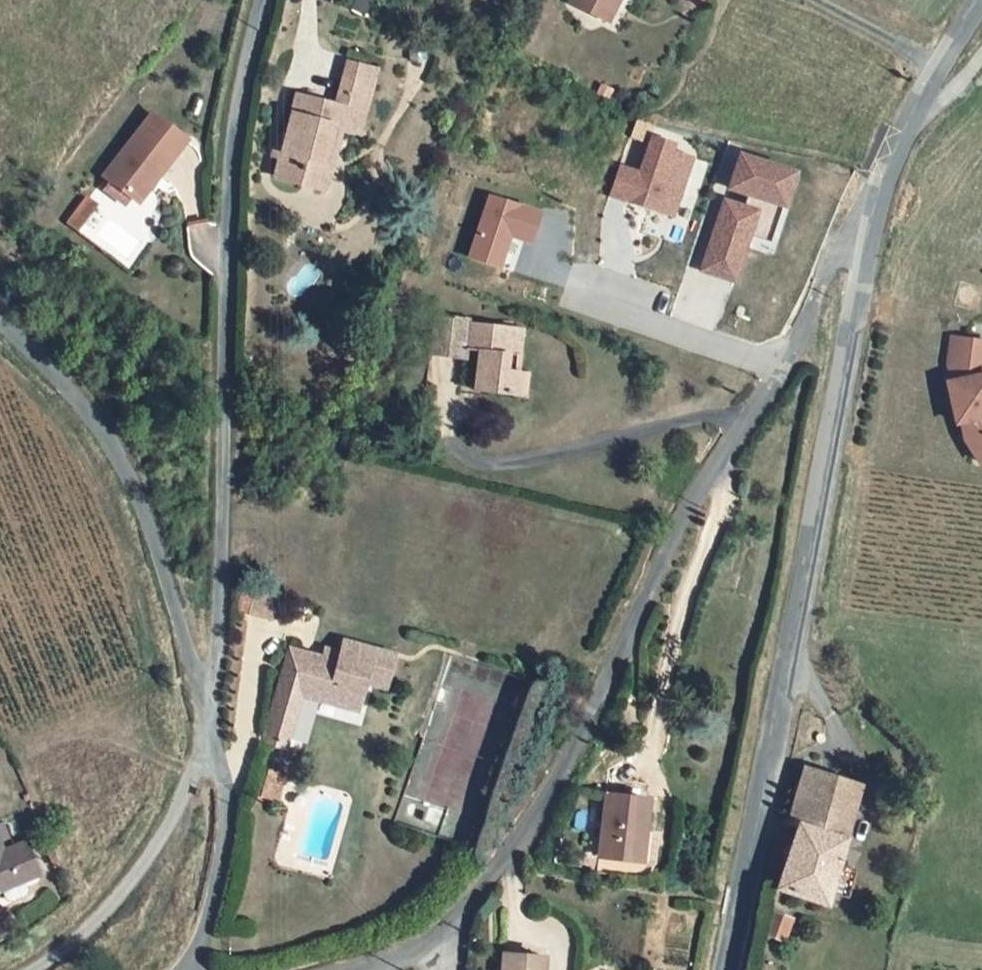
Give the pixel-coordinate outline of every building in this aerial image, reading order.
[(557,4),(593,26),(609,0),(559,0),(557,4)] [(641,16),(651,0),(616,0),(641,16)] [(256,151),(249,170),(271,176),(273,170),(279,172),(284,155),(298,160),(304,142),(312,144),(318,128),(334,133),(354,70),(328,61),(317,93),(325,95),(321,106),(275,92),(262,132),(256,151)] [(100,194),(118,208),(126,214),(173,151),(139,126),(93,189),(100,194)] [(256,151),(262,132),(255,129),(249,148),(256,151)] [(618,165),(608,201),(676,219),(693,157),(674,152),(676,143),(648,135),(639,170),(618,165)] [(271,176),(299,185),(312,144),(304,142),(298,160),(284,155),(279,172),(273,170),(271,176)] [(720,196),(700,275),(739,285),(759,206),(787,213),(797,171),(736,155),(725,197),(720,196)] [(93,202),(112,217),(118,208),(100,194),(93,202)] [(466,260),(500,271),(510,241),(531,248),(542,212),(486,195),(466,260)] [(74,210),(52,235),(61,243),(83,218),(74,210)] [(423,310),(420,342),(453,345),(457,319),(458,314),(423,310)] [(484,349),(487,322),(457,319),(453,345),(449,384),(486,389),(489,365),(479,364),(480,348),(484,349)] [(489,365),(494,323),(487,322),(484,349),(480,348),(479,364),(489,365)] [(931,377),(926,378),(934,418),(939,416),(943,435),(957,457),(981,442),(981,425),(972,410),(974,410),(965,370),(964,370),(969,338),(931,333),(928,359),(931,377)] [(489,365),(486,389),(497,389),(499,366),(489,365)] [(350,710),(361,677),(286,654),(260,743),(281,749),(296,696),(350,710)] [(771,820),(782,823),(762,890),(811,904),(844,786),(789,769),(771,820)] [(594,801),(586,862),(621,867),(626,837),(634,838),(638,807),(594,801)] [(621,867),(630,868),(634,838),(626,837),(621,867)] [(521,952),(481,947),(478,969),(518,969),(521,952)]
